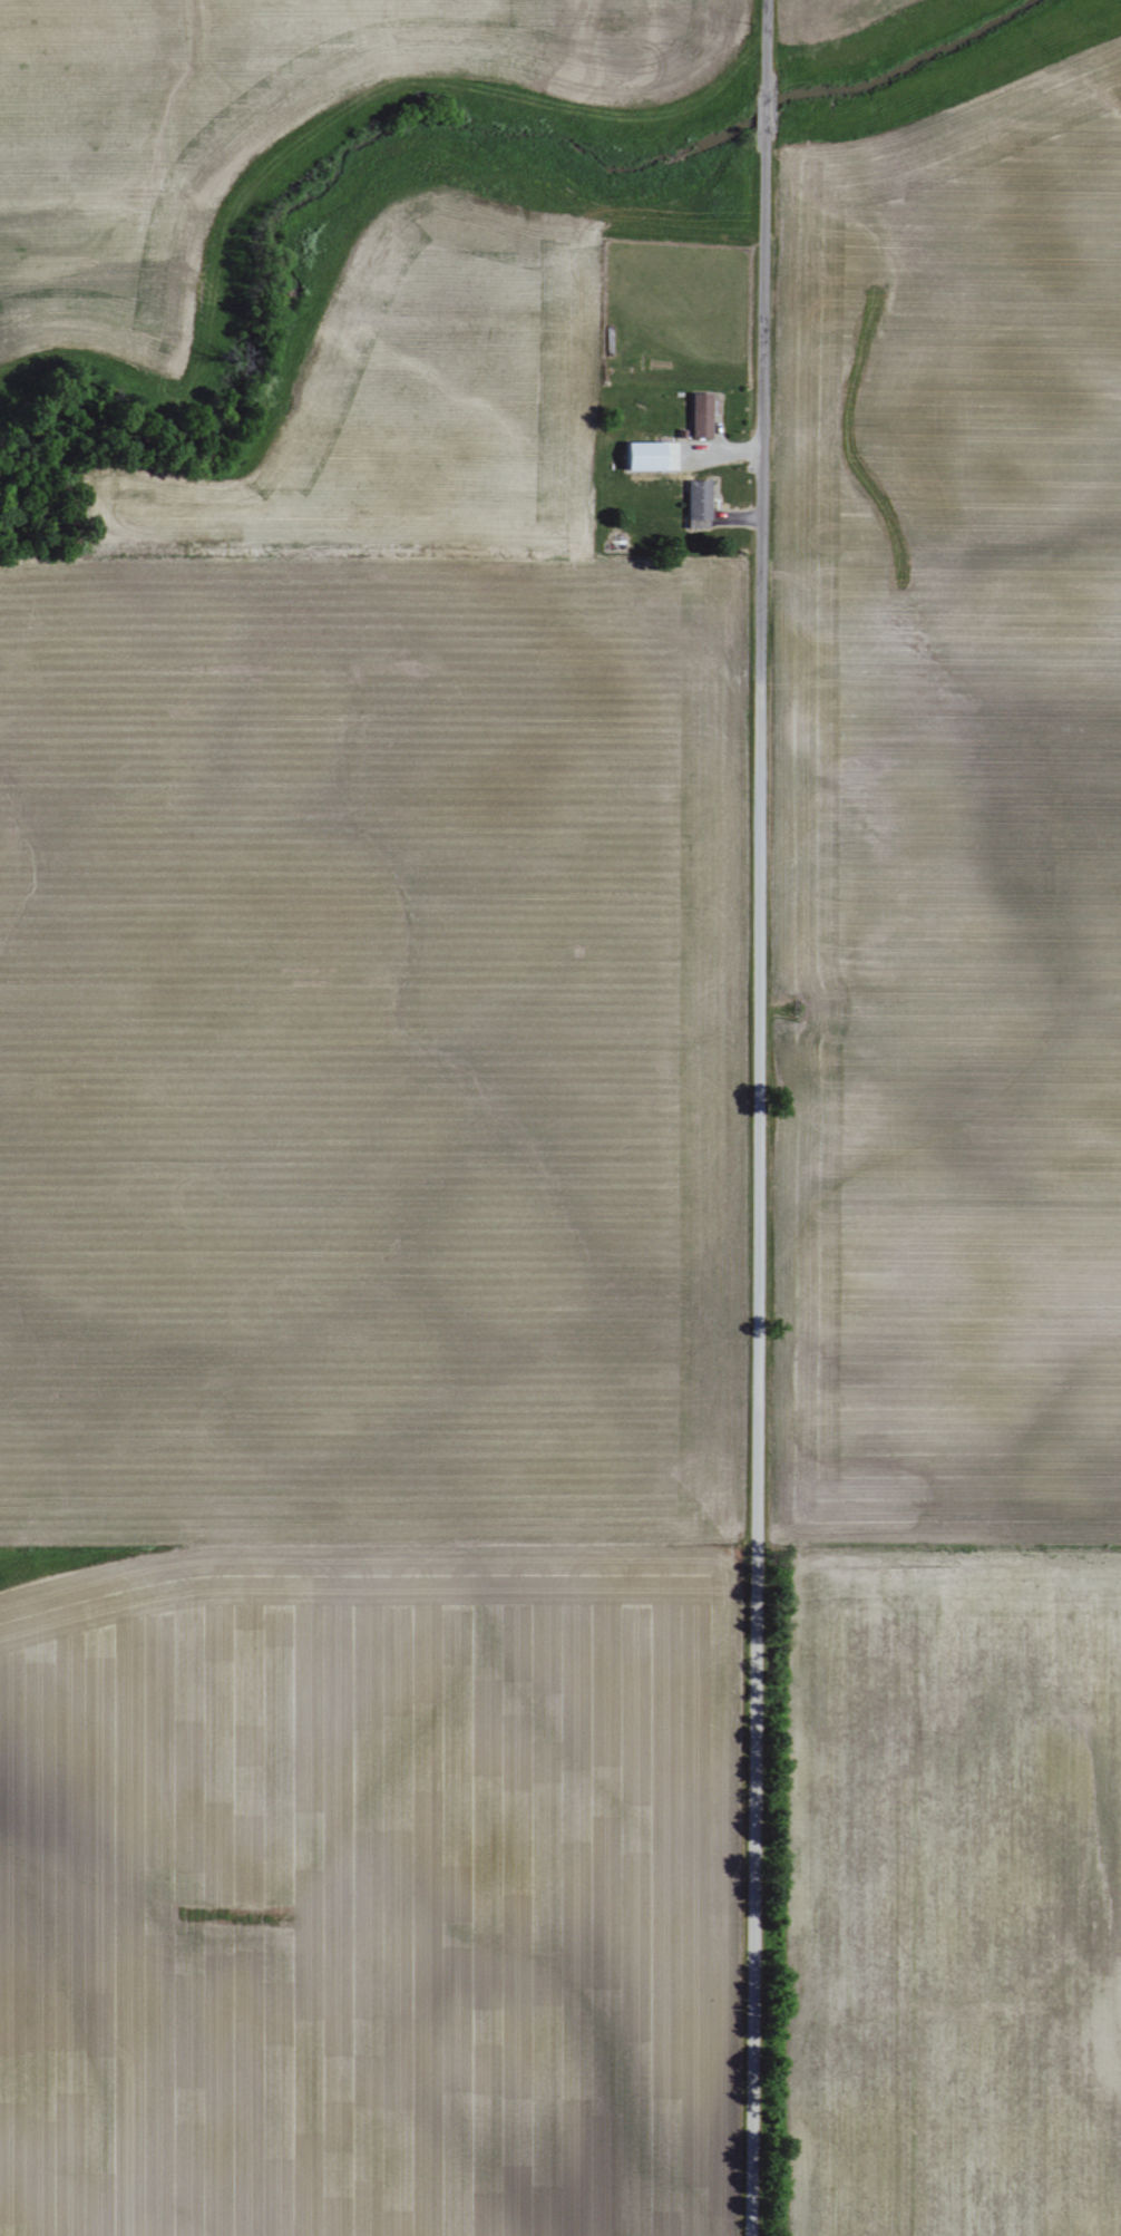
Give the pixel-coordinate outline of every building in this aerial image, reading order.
[(711,437),(710,393),(690,393),(691,438),(711,437)] [(663,442),(626,442),(626,470),(663,470),(663,442)] [(681,470),(681,450),(678,450),(678,442),(664,442),(664,470),(681,470)] [(687,528),(709,529),(710,481),(688,480),(687,528)]
